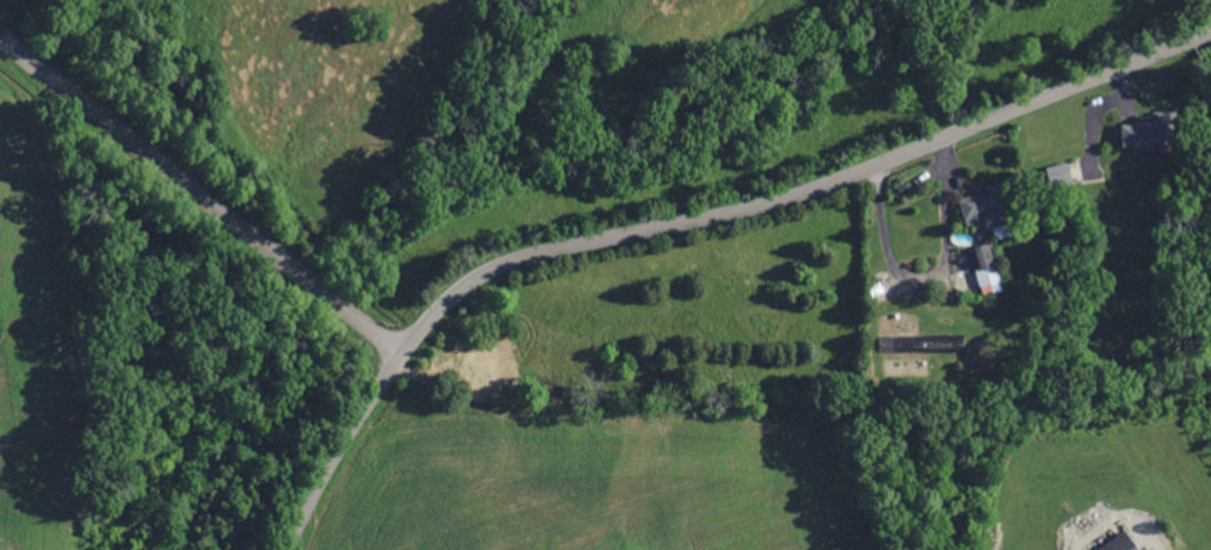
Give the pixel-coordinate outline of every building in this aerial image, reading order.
[(1122,146),(1121,125),(1136,124),(1136,123),(1147,123),(1154,122),(1153,112),(1176,111),(1177,145),(1122,146)] [(1052,191),(1046,169),(1069,164),(1073,186),(1052,191)] [(1014,234),(995,240),(991,229),(979,233),(976,221),(969,223),(969,222),(967,220),(965,221),(959,200),(961,199),(969,197),(987,192),(985,187),(985,186),(993,185),(1000,182),(1008,210),(1014,234)] [(979,287),(976,273),(969,250),(990,242),(1001,281),(999,281),(985,285),(979,287)] [(881,353),(881,338),(926,337),(928,352),(926,352),(881,353)] [(928,376),(884,376),(884,361),(928,361),(928,376)] [(941,376),(938,368),(949,364),(952,374),(947,375),(941,376)] [(1125,532),(1139,549),(1099,549),(1125,532)]
